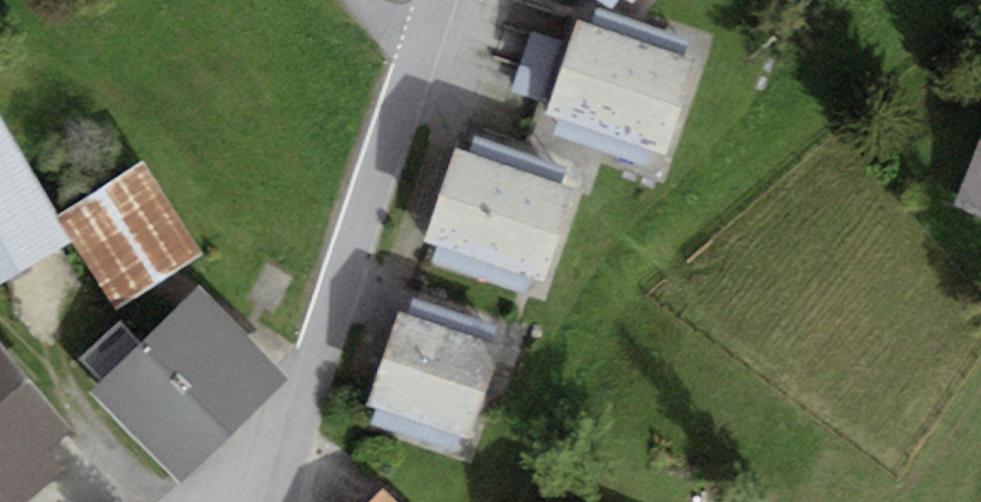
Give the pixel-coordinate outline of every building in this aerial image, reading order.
[(696,70),(582,32),(552,120),(666,159),(696,70)] [(561,89),(568,43),(533,38),(526,84),(561,89)] [(0,115),(0,284),(75,238),(0,115)] [(954,202),(980,212),(980,128),(954,202)] [(581,196),(465,158),(434,253),(550,291),(581,196)] [(201,255),(142,160),(60,211),(119,305),(201,255)] [(198,284),(89,391),(173,477),(283,370),(198,284)] [(506,354),(405,323),(377,412),(478,443),(506,354)] [(7,497),(73,445),(0,352),(0,501),(1,501),(7,497)] [(372,501),(401,501),(387,488),(372,501)]
